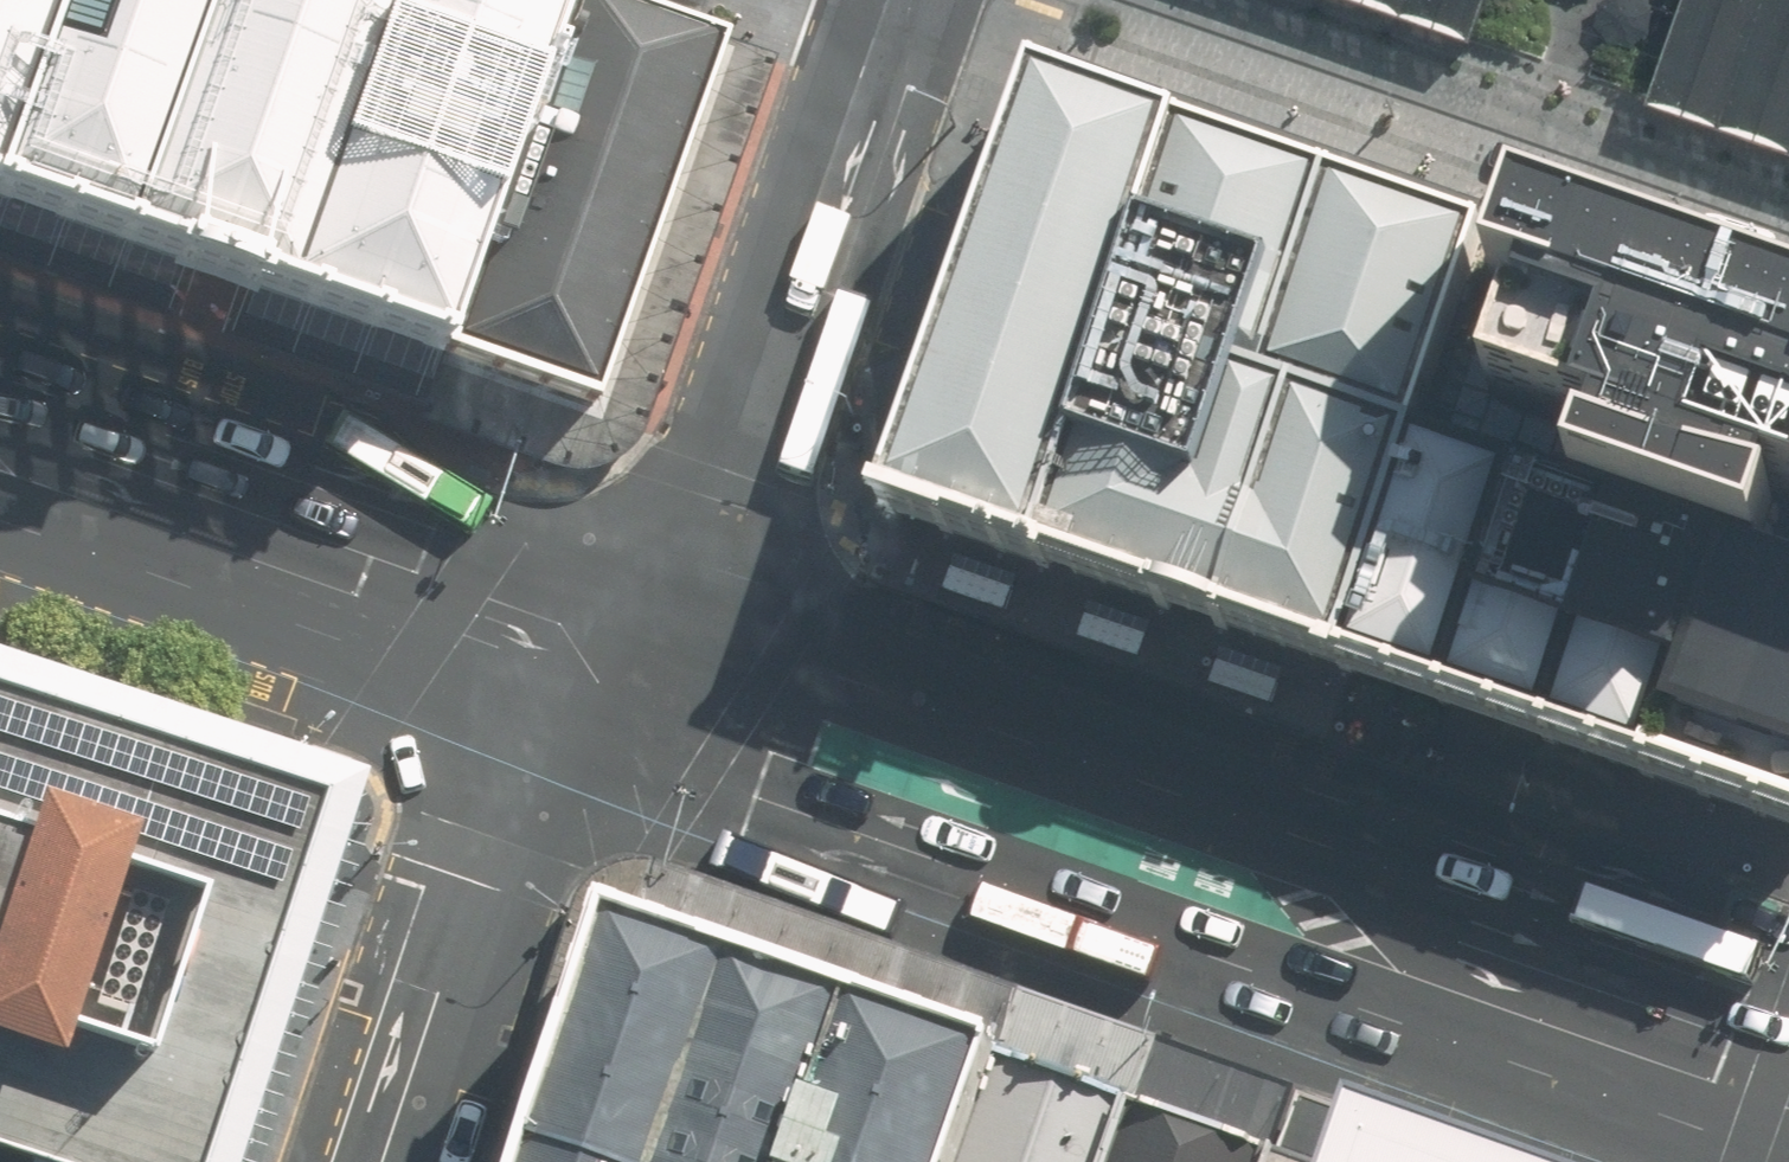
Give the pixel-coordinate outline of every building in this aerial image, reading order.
[(0,188),(0,192),(446,349),(572,0),(63,0),(0,188)] [(63,0),(0,0),(0,188),(63,0)] [(595,401),(721,38),(690,29),(698,0),(572,0),(446,349),(595,401)] [(777,59),(784,25),(784,0),(725,0),(726,2),(727,12),(726,24),(721,38),(777,59)] [(1483,33),(1495,0),(1388,0),(1483,33)] [(1681,20),(1654,97),(1788,144),(1788,0),(1688,0),(1681,20)] [(446,349),(424,409),(420,419),(552,468),(589,473),(608,469),(628,456),(642,441),(777,59),(721,38),(595,401),(446,349)] [(1039,557),(1181,131),(1042,83),(895,508),(1039,557)] [(1181,131),(1039,557),(1346,662),(1417,447),(1490,237),(1181,131)] [(424,409),(446,349),(0,192),(0,260),(98,294),(424,409)] [(1543,234),(1530,270),(1515,313),(1543,323),(1511,417),(1614,453),(1595,508),(1716,550),(1780,571),(1788,545),(1788,318),(1543,234)] [(1646,765),(1716,550),(1595,508),(1417,447),(1346,662),(1646,765)] [(1646,765),(1788,814),(1788,575),(1780,571),(1716,550),(1646,765)] [(1014,615),(1024,580),(957,560),(947,594),(1014,615)] [(1141,658),(1151,623),(1087,604),(1077,639),(1141,658)] [(1284,671),(1219,648),(1207,684),(1272,706),(1284,671)] [(0,719),(0,1161),(213,1161),(326,819),(0,719)] [(630,926),(546,1161),(966,1161),(1003,1058),(630,926)] [(1003,1058),(966,1161),(1110,1161),(1154,1039),(1026,993),(1003,1058)] [(1154,1039),(1110,1161),(1276,1161),(1303,1090),(1154,1039)]
